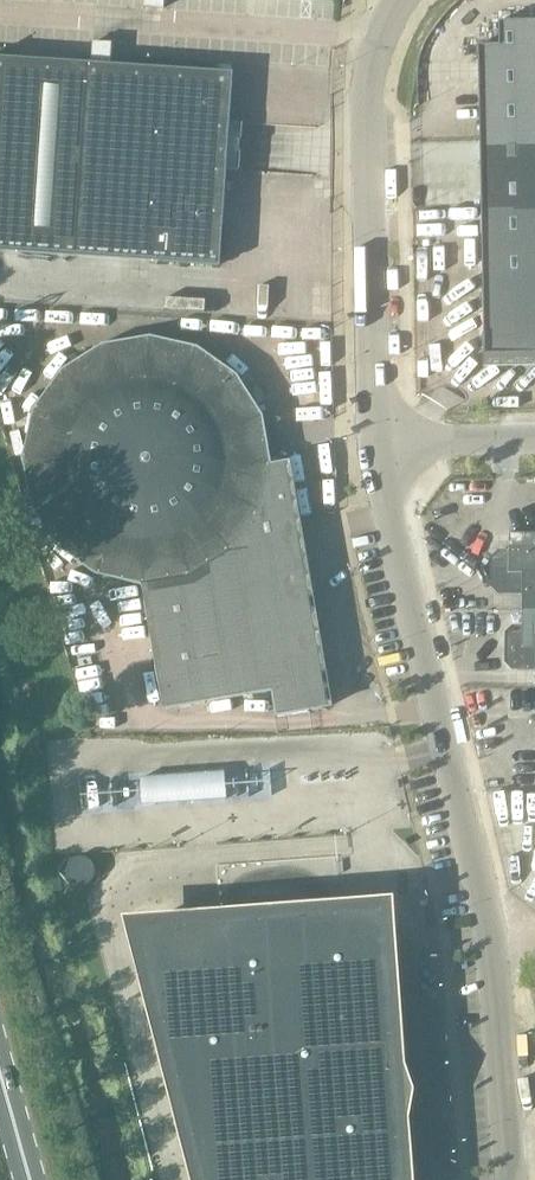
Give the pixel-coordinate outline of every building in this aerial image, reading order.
[(486,338),(485,338),(485,366),(534,364),(534,24),(499,25),(500,46),(479,47),(486,338)] [(221,266),(225,220),(235,74),(112,65),(112,59),(113,46),(94,45),(93,58),(93,64),(0,57),(0,251),(221,266)] [(234,371),(195,346),(148,336),(101,346),(61,372),(34,413),(23,459),(33,508),(59,548),(99,575),(141,584),(161,706),(275,687),(280,715),(327,706),(295,519),(298,518),(287,453),(285,453),(285,452),(283,451),(282,450),(281,447),(280,445),(279,442),(278,439),(277,435),(277,430),(277,427),(277,425),(278,423),(278,421),(279,420),(280,419),(280,417),(264,419),(263,413),(261,411),(271,404),(254,379),(244,385),(234,371)] [(497,573),(534,573),(534,533),(510,533),(510,550),(507,550),(498,559),(497,573)] [(523,611),(534,611),(534,573),(497,573),(497,585),(507,595),(524,595),(523,611)] [(511,648),(534,648),(534,611),(523,611),(523,626),(520,626),(511,635),(511,648)] [(511,648),(511,662),(520,670),(534,671),(534,648),(511,648)] [(404,1069),(393,904),(119,923),(189,1179),(412,1179),(407,1113),(413,1097),(404,1069)]
